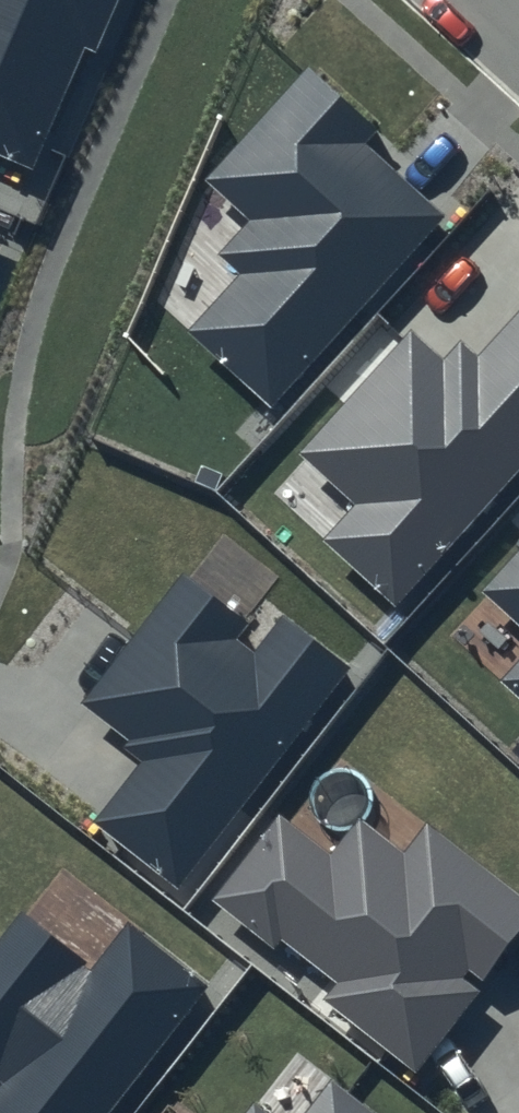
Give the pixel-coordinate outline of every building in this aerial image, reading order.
[(117,0),(0,0),(0,155),(33,169),(85,49),(94,53),(117,0)] [(378,129),(307,66),(204,181),(249,221),(221,252),(243,271),(188,331),(274,408),(447,214),(366,142),(378,129)] [(477,356),(460,341),(444,359),(413,332),(301,455),(357,504),(326,539),(393,600),(518,461),(518,310),(477,356)] [(485,590),(518,620),(518,552),(485,590)] [(244,623),(177,571),(77,701),(125,737),(117,748),(136,763),(91,822),(179,889),(350,668),(286,618),(255,659),(231,641),(244,623)] [(503,682),(518,696),(518,665),(503,682)] [(281,810),(211,900),(274,949),(283,938),(340,983),(328,998),(415,1066),(518,933),(518,894),(426,822),(401,853),(355,816),(330,848),(281,810)] [(21,910),(0,937),(0,1112),(111,1112),(214,983),(132,918),(93,967),(21,910)] [(330,1080),(305,1112),(374,1112),(330,1080)] [(258,1104),(251,1112),(269,1112),(258,1104)]
